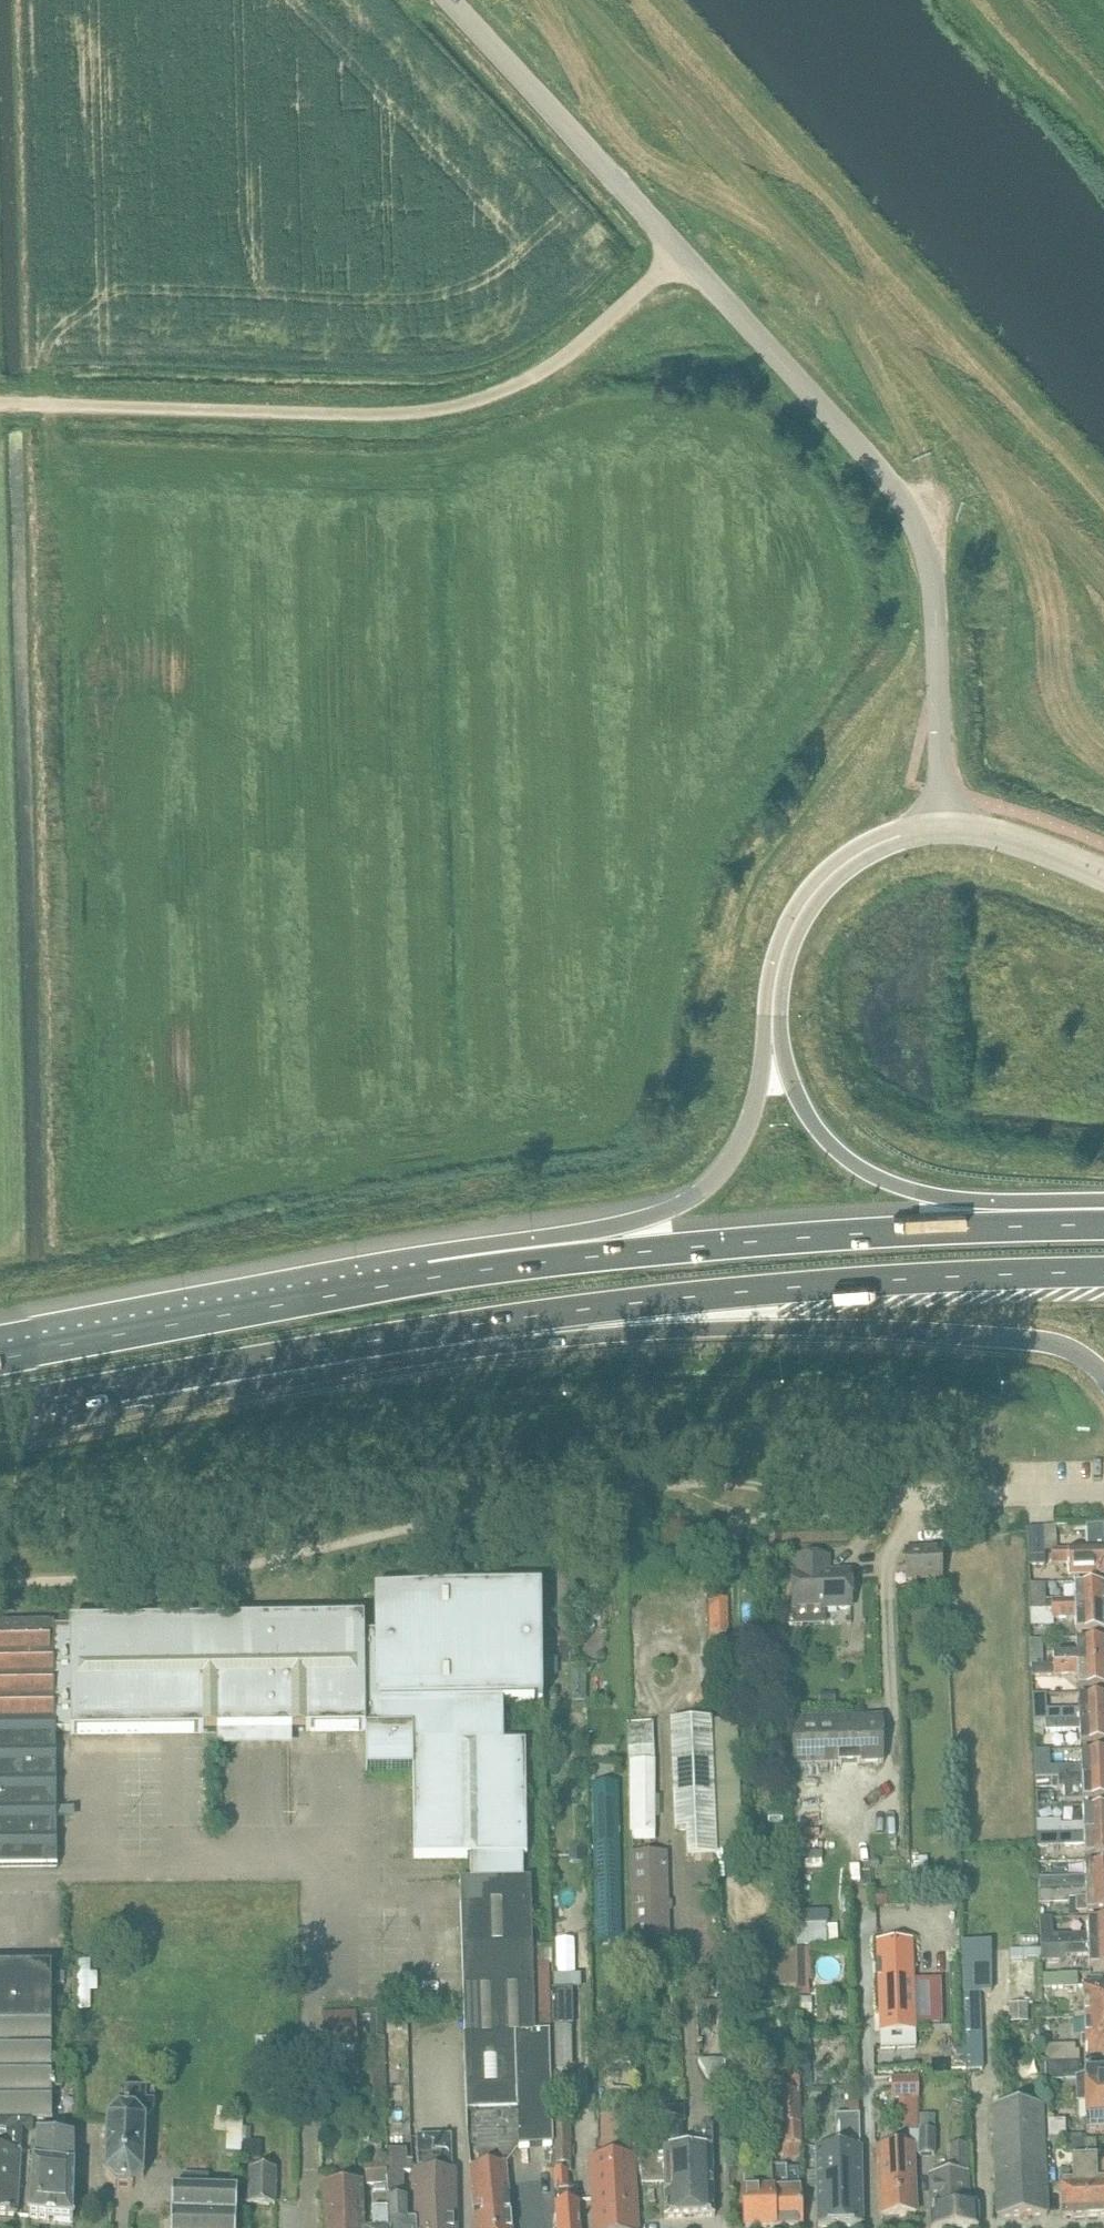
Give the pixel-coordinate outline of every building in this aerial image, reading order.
[(1103,1575),(1103,1524),(1087,1525),(1088,1550),(1051,1551),(1052,1563),(1067,1563),(1068,1577),(1103,1575)] [(1028,1527),(1028,1531),(1029,1565),(1045,1564),(1044,1526),(1028,1527)] [(943,1548),(940,1548),(906,1550),(907,1580),(942,1578),(940,1549),(943,1549),(943,1548)] [(789,1603),(789,1604),(789,1625),(790,1625),(827,1624),(827,1609),(827,1608),(851,1607),(850,1572),(829,1572),(828,1572),(828,1557),(794,1558),(795,1573),(794,1573),(794,1574),(792,1574),(793,1603),(792,1603),(789,1603)] [(1044,1584),(1028,1584),(1029,1611),(1045,1610),(1045,1601),(1044,1584)] [(1103,1608),(1103,1584),(1074,1585),(1074,1600),(1051,1601),(1051,1610),(1103,1608)] [(724,1595),(707,1595),(708,1634),(725,1633),(724,1595)] [(486,1598),(462,1598),(462,1609),(463,1609),(463,1639),(486,1639),(486,1598)] [(509,1598),(486,1598),(486,1639),(509,1639),(509,1598)] [(533,1598),(509,1598),(509,1639),(533,1639),(533,1598)] [(1029,1611),(1030,1626),(1052,1625),(1052,1619),(1075,1618),(1076,1632),(1087,1632),(1103,1631),(1103,1608),(1052,1610),(1045,1610),(1029,1611)] [(449,1609),(315,1609),(315,1620),(316,1620),(316,1652),(333,1652),(333,1658),(463,1658),(463,1639),(463,1609),(462,1609),(449,1609)] [(25,1619),(3,1619),(3,1660),(25,1660),(25,1619)] [(48,1619),(25,1619),(25,1660),(48,1660),(48,1619)] [(71,1619),(48,1619),(48,1660),(71,1660),(71,1619)] [(93,1619),(71,1619),(71,1660),(93,1660),(93,1619)] [(116,1619),(93,1619),(93,1660),(116,1660),(116,1619)] [(138,1619),(116,1619),(116,1660),(139,1660),(138,1619)] [(161,1619),(138,1619),(139,1660),(161,1660),(161,1619)] [(184,1619),(161,1619),(161,1660),(184,1660),(184,1619)] [(206,1619),(184,1619),(184,1660),(206,1660),(206,1619)] [(229,1619),(206,1619),(206,1660),(229,1660),(229,1619)] [(252,1619),(229,1619),(229,1660),(252,1660),(252,1619)] [(274,1619),(252,1619),(252,1660),(274,1660),(274,1619)] [(1040,1639),(1029,1639),(1031,1666),(1044,1665),(1043,1638),(1040,1639)] [(1103,1663),(1103,1640),(1075,1641),(1076,1654),(1053,1655),(1054,1665),(1103,1663)] [(1054,1665),(1044,1665),(1031,1666),(1032,1675),(1077,1674),(1077,1688),(1103,1687),(1103,1663),(1054,1665)] [(1055,1712),(1045,1712),(1044,1695),(1031,1695),(1032,1723),(1033,1723),(1043,1722),(1045,1722),(1103,1720),(1103,1696),(1077,1697),(1078,1711),(1055,1712)] [(882,1712),(792,1714),(793,1763),(883,1761),(882,1712)] [(711,1719),(671,1721),(675,1829),(686,1828),(687,1855),(716,1854),(711,1719)] [(1045,1722),(1045,1731),(1079,1729),(1079,1744),(1103,1743),(1103,1720),(1045,1722)] [(654,1760),(653,1722),(629,1722),(631,1832),(655,1832),(654,1760)] [(1043,1722),(1033,1723),(1033,1735),(1044,1734),(1043,1722)] [(1081,1767),(1048,1768),(1047,1749),(1033,1750),(1034,1778),(1035,1778),(1103,1776),(1103,1752),(1081,1753),(1081,1767)] [(490,1762),(438,1762),(438,1785),(490,1785),(490,1762)] [(1035,1778),(1035,1789),(1064,1788),(1064,1801),(1103,1799),(1103,1776),(1035,1778)] [(615,1781),(591,1782),(593,1839),(596,1940),(620,1939),(616,1838),(615,1781)] [(490,1785),(438,1785),(438,1806),(490,1806),(490,1785)] [(490,1806),(438,1806),(438,1828),(490,1828),(490,1806)] [(1036,1820),(1037,1834),(1103,1832),(1103,1808),(1083,1809),(1083,1823),(1060,1824),(1060,1819),(1036,1820)] [(490,1828),(438,1828),(438,1849),(490,1849),(490,1828)] [(1037,1834),(1037,1843),(1084,1841),(1085,1856),(1103,1855),(1103,1832),(1037,1834)] [(490,1849),(438,1849),(438,1870),(490,1870),(490,1849)] [(665,1854),(632,1855),(635,1952),(665,1951),(665,1938),(667,1938),(665,1854)] [(1103,1887),(1103,1864),(1085,1865),(1085,1875),(1038,1877),(1038,1889),(1103,1887)] [(490,1870),(438,1870),(438,1892),(490,1892),(490,1870)] [(1038,1889),(1039,1903),(1067,1902),(1067,1898),(1067,1897),(1073,1897),(1074,1897),(1074,1898),(1074,1912),(1103,1911),(1103,1887),(1063,1888),(1038,1889)] [(884,1890),(875,1891),(876,1906),(884,1906),(884,1890)] [(490,1892),(438,1892),(438,1913),(490,1913),(490,1892)] [(490,1913),(438,1913),(438,1934),(490,1934),(490,1913)] [(825,1943),(826,1917),(800,1916),(799,1942),(825,1943)] [(1087,1930),(1051,1932),(1050,1918),(1040,1918),(1041,1946),(1103,1943),(1103,1920),(1087,1921),(1087,1930)] [(490,1934),(438,1934),(438,1955),(490,1955),(490,1934)] [(881,2047),(903,2047),(915,2046),(911,1940),(877,1942),(881,2047)] [(990,1942),(963,1943),(964,1996),(967,2070),(982,2070),(979,1996),(992,1995),(990,1942)] [(1041,1946),(1042,1961),(1043,1962),(1061,1961),(1062,1961),(1063,1960),(1066,1958),(1069,1958),(1080,1957),(1083,1958),(1086,1960),(1088,1962),(1089,1966),(1089,1967),(1090,1967),(1103,1967),(1103,1943),(1042,1946),(1041,1946)] [(490,1955),(438,1955),(438,1978),(490,1978),(490,1955)] [(17,2215),(23,2128),(33,2128),(33,2120),(53,2120),(52,2086),(62,2086),(61,2064),(52,2064),(52,1967),(0,1967),(0,2214),(17,2215)] [(1076,1985),(1075,1974),(1042,1975),(1043,1987),(1076,1985)] [(581,1975),(554,1975),(554,1988),(572,1988),(581,1988),(581,1975)] [(1083,1981),(1085,2016),(1103,2016),(1103,2017),(1103,1980),(1083,1981)] [(554,1988),(552,1988),(552,2026),(570,2026),(572,2026),(572,1988),(554,1988)] [(811,1996),(801,1997),(801,2010),(811,2010),(811,1996)] [(1025,2002),(1007,2003),(1008,2021),(1026,2020),(1025,2002)] [(322,2012),(324,2047),(357,2046),(356,2011),(322,2012)] [(1085,2016),(1086,2035),(1082,2035),(1082,2045),(1086,2045),(1087,2052),(1103,2051),(1103,2017),(1103,2016),(1085,2016)] [(552,2026),(550,2026),(551,2068),(571,2068),(570,2026),(552,2026)] [(549,2035),(465,2038),(469,2155),(553,2152),(549,2035)] [(1044,2063),(1075,2062),(1075,2042),(1044,2043),(1044,2063)] [(722,2055),(697,2056),(711,2085),(723,2084),(722,2055)] [(1075,2062),(1044,2063),(1045,2077),(1076,2076),(1075,2062)] [(1103,2101),(1103,2069),(1085,2070),(1086,2101),(1103,2101)] [(891,2077),(891,2098),(919,2098),(918,2076),(891,2077)] [(146,2158),(146,2156),(143,2156),(143,2141),(146,2141),(146,2139),(144,2138),(144,2123),(146,2123),(145,2120),(154,2113),(154,2103),(146,2103),(146,2090),(143,2090),(121,2089),(121,2088),(119,2088),(118,2109),(116,2109),(118,2112),(108,2119),(107,2118),(105,2120),(107,2122),(107,2137),(104,2137),(104,2140),(106,2140),(106,2154),(104,2154),(104,2157),(105,2157),(105,2173),(103,2174),(104,2176),(105,2175),(114,2185),(114,2187),(116,2188),(117,2186),(130,2187),(131,2188),(133,2187),(133,2186),(143,2177),(144,2177),(145,2175),(143,2175),(144,2158),(146,2158)] [(797,2092),(773,2093),(775,2122),(783,2121),(784,2142),(799,2141),(797,2092)] [(1086,2101),(1087,2133),(1103,2132),(1103,2101),(1086,2101)] [(994,2139),(997,2195),(998,2217),(1047,2214),(1046,2192),(1041,2104),(995,2105),(994,2126),(994,2139)] [(690,2216),(688,2148),(683,2149),(682,2122),(685,2122),(684,2106),(661,2107),(663,2150),(640,2151),(641,2187),(664,2186),(665,2217),(690,2216)] [(217,2108),(217,2117),(226,2118),(227,2108),(217,2108)] [(244,2115),(232,2114),(231,2154),(263,2155),(264,2140),(252,2139),(253,2125),(243,2124),(244,2115)] [(727,2115),(729,2159),(744,2159),(742,2114),(727,2115)] [(823,2148),(816,2149),(818,2204),(818,2226),(862,2225),(859,2114),(858,2114),(848,2114),(837,2115),(836,2115),(837,2148),(823,2148)] [(214,2118),(214,2132),(227,2133),(227,2118),(214,2118)] [(934,2118),(920,2118),(920,2126),(920,2129),(932,2129),(934,2129),(934,2118)] [(1063,2118),(1046,2118),(1047,2136),(1064,2135),(1063,2118)] [(574,2161),(572,2120),(559,2120),(561,2162),(574,2161)] [(880,2147),(879,2147),(882,2214),(916,2212),(913,2146),(919,2145),(919,2129),(909,2130),(910,2146),(888,2147),(880,2147)] [(919,2145),(919,2154),(935,2154),(935,2129),(934,2129),(932,2129),(919,2129),(919,2145)] [(696,2148),(688,2148),(690,2216),(715,2215),(712,2130),(695,2130),(696,2148)] [(29,2216),(73,2221),(75,2167),(75,2145),(65,2144),(66,2138),(37,2134),(35,2162),(33,2162),(31,2194),(29,2216)] [(413,2173),(413,2188),(415,2187),(415,2193),(414,2193),(415,2222),(416,2227),(457,2227),(456,2171),(455,2171),(454,2134),(417,2135),(418,2173),(413,2173)] [(1061,2183),(1062,2217),(1063,2218),(1087,2217),(1088,2217),(1088,2216),(1085,2141),(1085,2140),(1084,2140),(1074,2140),(1073,2141),(1074,2173),(1074,2177),(1072,2180),(1069,2182),(1066,2182),(1062,2183),(1061,2183)] [(1085,2140),(1088,2217),(1103,2216),(1103,2181),(1098,2181),(1098,2180),(1096,2140),(1085,2140)] [(966,2147),(952,2147),(953,2172),(929,2174),(932,2227),(931,2227),(978,2227),(977,2206),(969,2206),(966,2147)] [(413,2173),(413,2160),(405,2161),(405,2150),(388,2151),(387,2168),(387,2184),(387,2197),(388,2227),(416,2227),(415,2222),(406,2222),(405,2200),(401,2200),(400,2174),(413,2173)] [(594,2227),(637,2227),(636,2213),(634,2157),(591,2159),(593,2216),(594,2227)] [(249,2180),(248,2203),(275,2204),(276,2182),(276,2170),(264,2169),(265,2162),(250,2162),(250,2168),(249,2180)] [(472,2169),(468,2169),(475,2227),(512,2227),(506,2165),(497,2165),(472,2169)] [(761,2167),(743,2167),(745,2227),(750,2227),(774,2227),(771,2166),(761,2167)] [(787,2166),(771,2166),(774,2227),(802,2226),(800,2186),(788,2186),(787,2168),(787,2166)] [(799,2167),(787,2168),(788,2186),(800,2186),(799,2167)] [(387,2168),(366,2169),(366,2181),(366,2184),(387,2184),(387,2168)] [(554,2204),(557,2227),(581,2227),(580,2218),(577,2187),(570,2188),(569,2188),(569,2187),(567,2171),(555,2172),(557,2188),(557,2189),(556,2189),(555,2189),(556,2204),(554,2204)] [(171,2227),(236,2227),(236,2219),(237,2191),(210,2190),(210,2173),(186,2172),(185,2189),(173,2189),(172,2217),(171,2227)] [(361,2182),(324,2183),(326,2227),(363,2227),(361,2182)] [(387,2197),(373,2197),(374,2212),(373,2213),(373,2227),(388,2227),(387,2197)]
